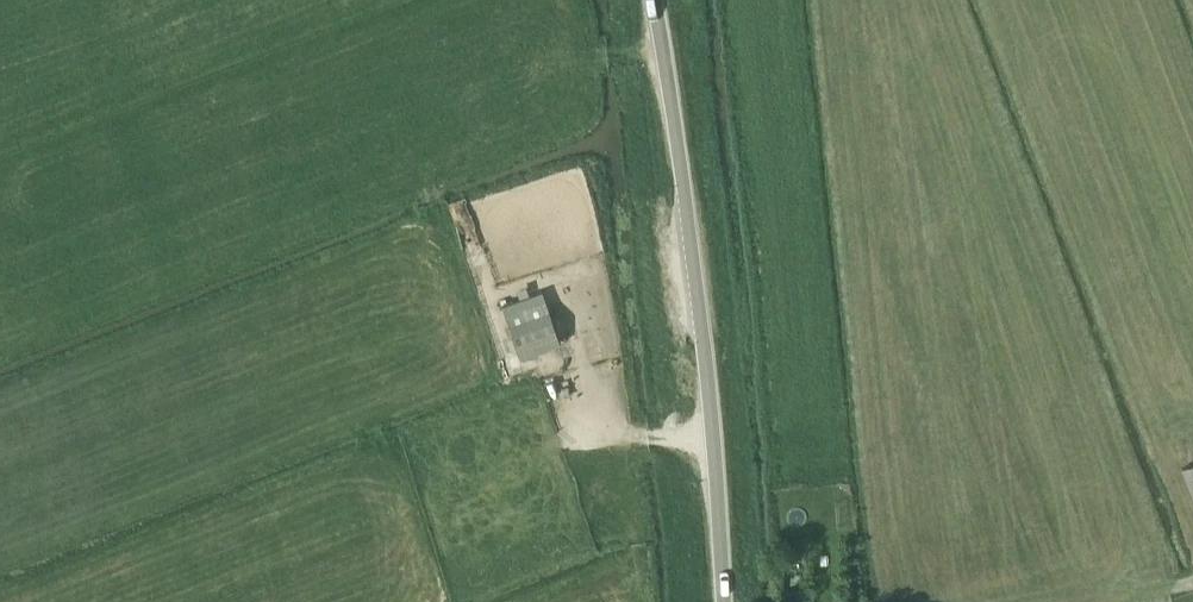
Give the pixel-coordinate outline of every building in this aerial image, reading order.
[(543,290),(503,305),(522,356),(534,352),(562,342),(560,336),(543,290)] [(1183,468),(1192,492),(1192,464),(1183,468)]
